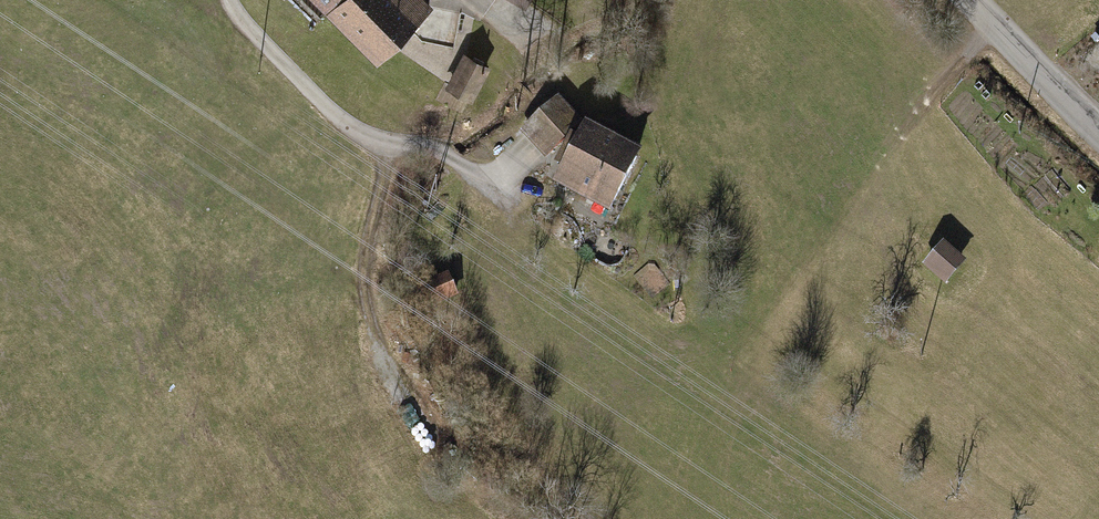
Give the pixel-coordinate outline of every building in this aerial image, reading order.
[(379,59),(434,8),(426,0),(323,0),(379,59)] [(492,65),(466,52),(445,97),(471,109),(492,65)] [(523,141),(545,162),(582,124),(560,103),(523,141)] [(415,112),(405,111),(404,128),(413,129),(415,112)] [(564,175),(558,185),(612,215),(645,155),(591,126),(582,142),(575,139),(557,172),(564,175)] [(1025,198),(1043,217),(1050,211),(1032,191),(1025,198)] [(945,247),(924,271),(946,290),(967,267),(945,247)] [(463,301),(450,276),(428,287),(440,312),(463,301)]
